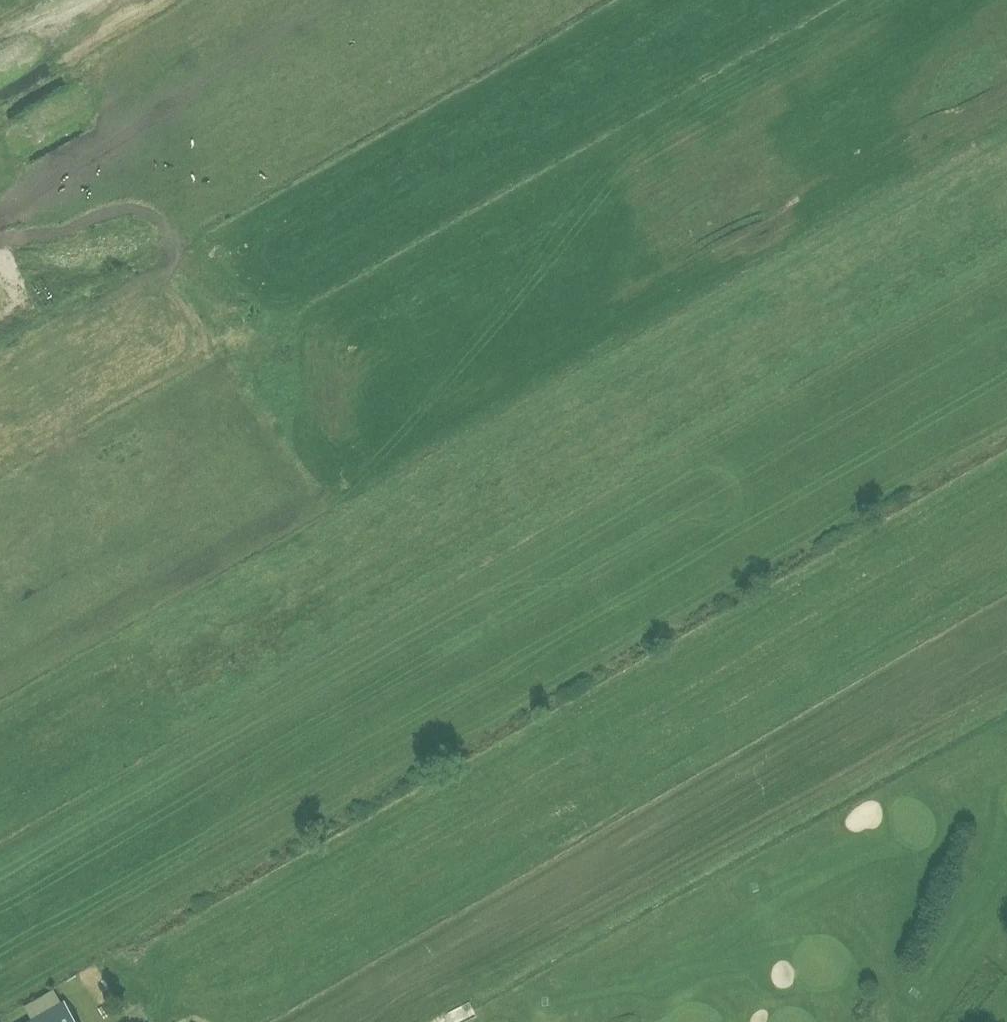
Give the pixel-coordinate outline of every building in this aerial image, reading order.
[(40,284),(52,299),(60,293),(48,278),(40,284)] [(63,1000),(22,1021),(75,1021),(63,1000)]
